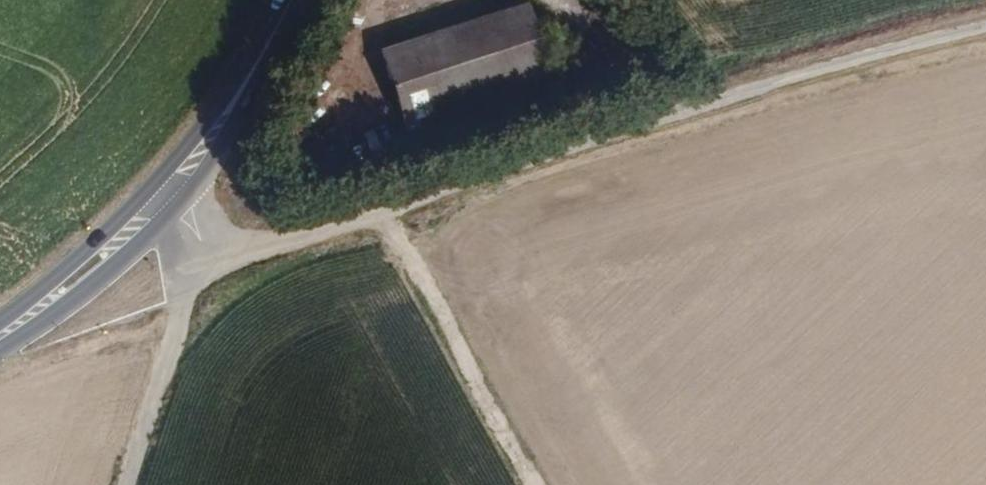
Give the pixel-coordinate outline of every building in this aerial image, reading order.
[(565,102),(537,10),(393,52),(420,145),(565,102)]
